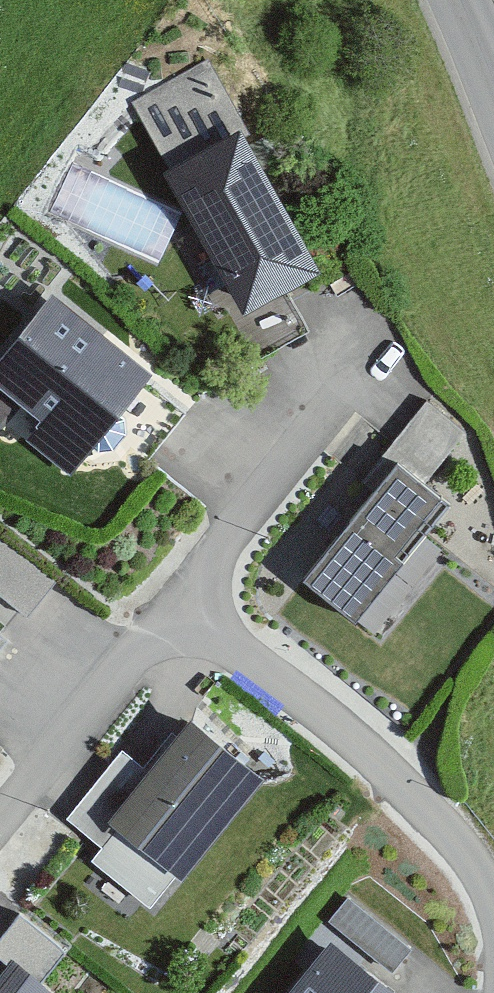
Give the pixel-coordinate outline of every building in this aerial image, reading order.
[(215,58),(146,85),(168,143),(238,116),(215,58)] [(328,279),(247,137),(169,182),(250,323),(328,279)] [(46,302),(0,361),(0,400),(36,428),(25,442),(75,480),(150,383),(46,302)] [(473,440),(429,404),(384,460),(398,471),(306,586),(360,629),(457,510),(432,491),(473,440)] [(266,788),(189,728),(149,778),(122,756),(66,826),(133,879),(148,860),(186,890),(266,788)] [(330,948),(293,992),(384,992),(330,948)] [(15,970),(0,990),(0,992),(44,992),(15,970)]
